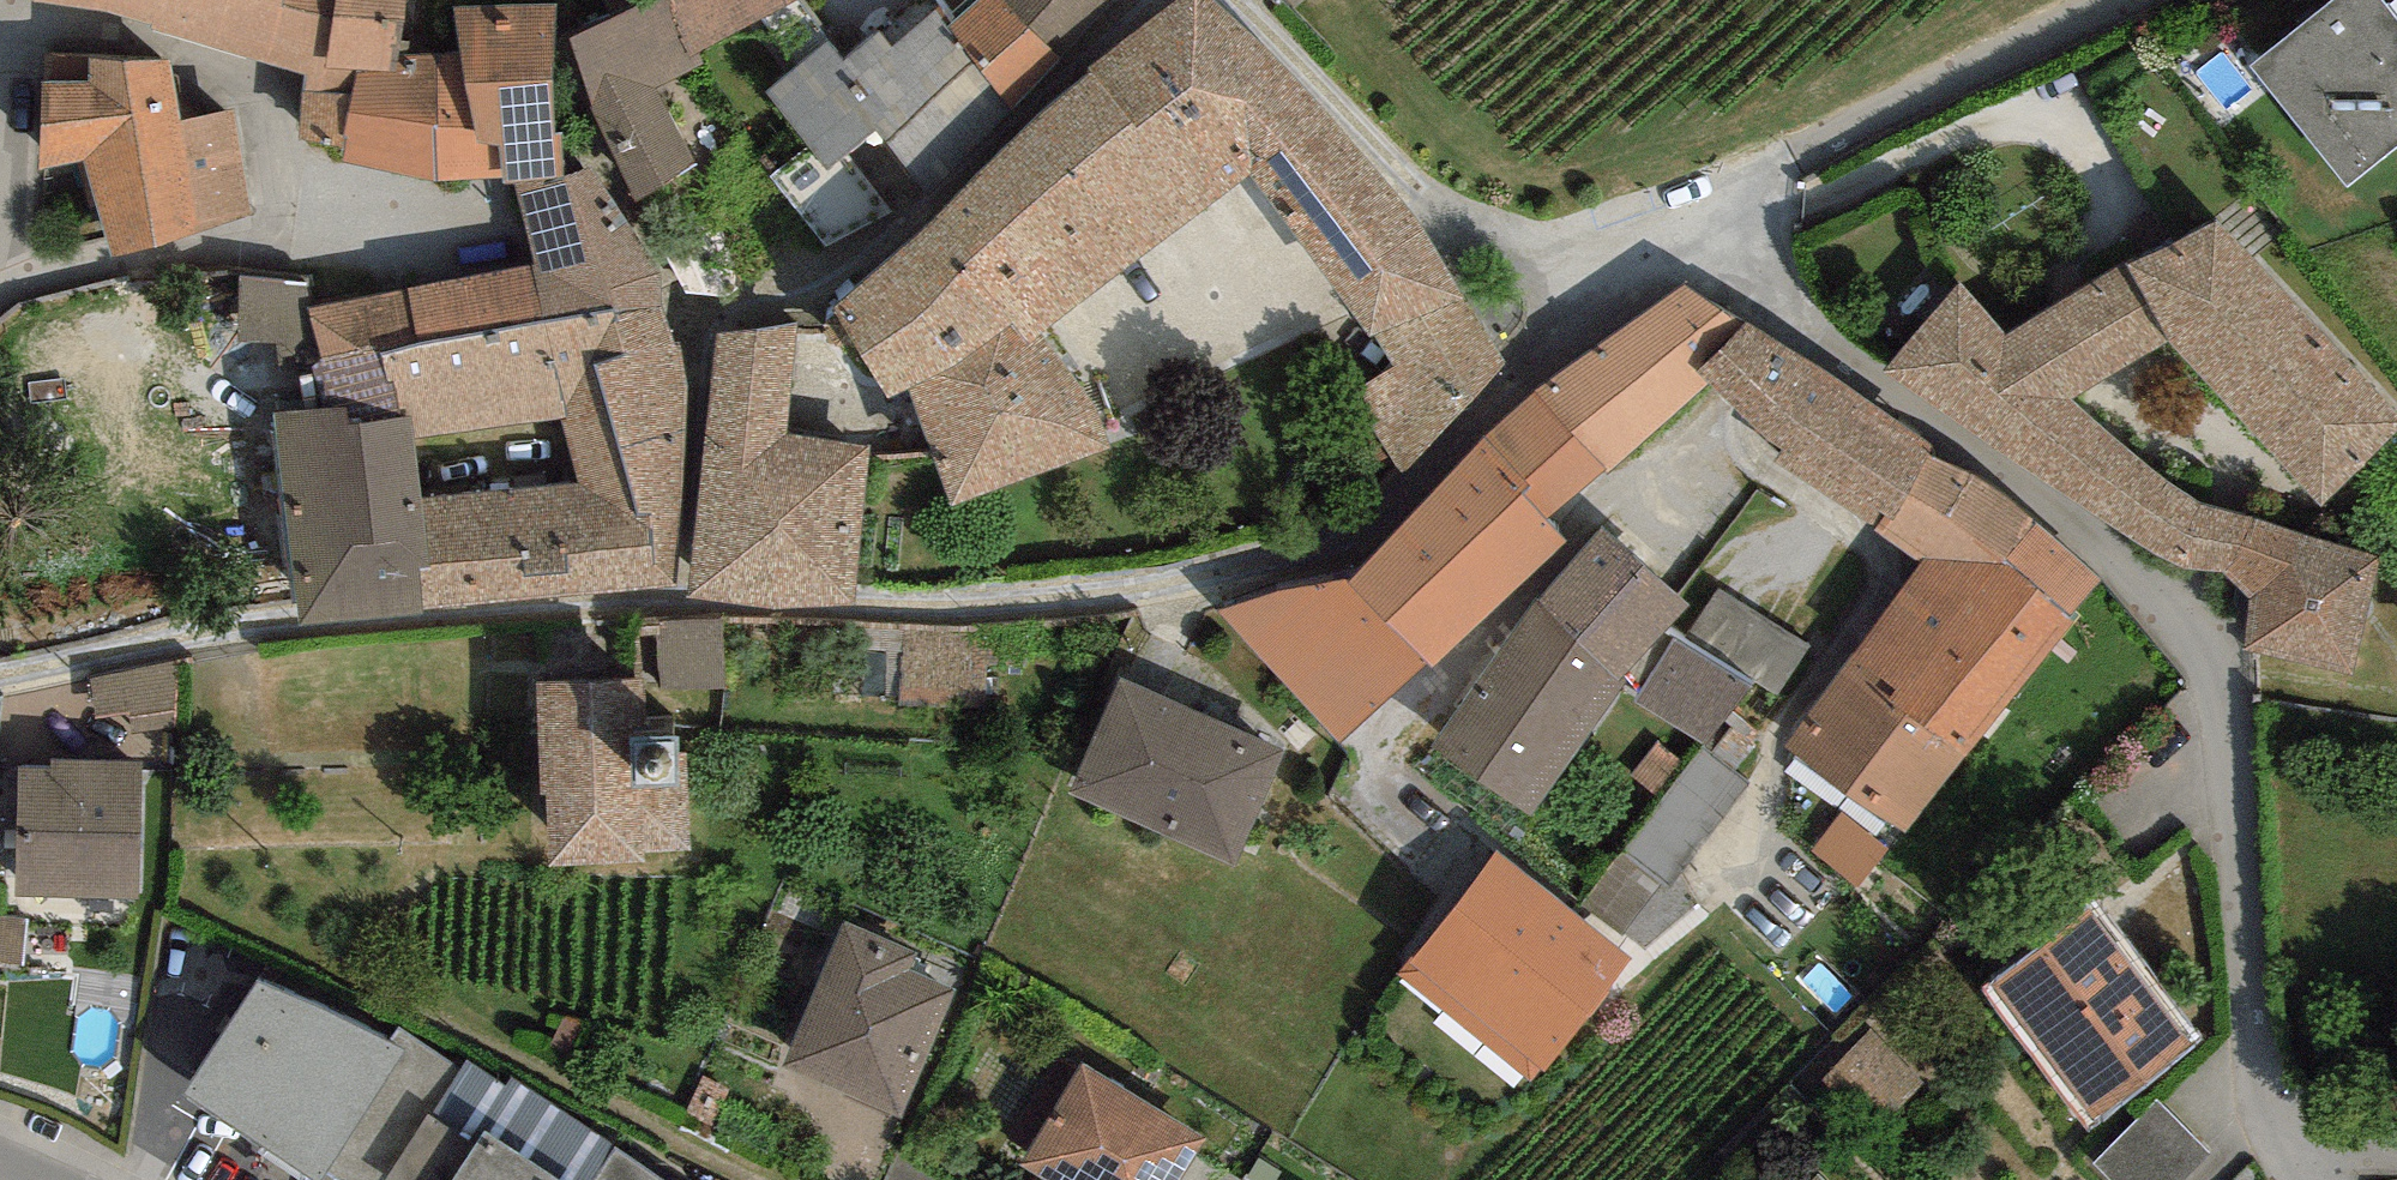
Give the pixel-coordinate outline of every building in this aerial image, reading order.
[(32,12),(153,31),(150,37),(305,82),(316,85),(323,57),(328,58),(334,27),(285,17),(286,0),(34,0),(32,12)] [(285,17),(334,27),(328,58),(328,79),(356,79),(401,80),(402,58),(407,0),(286,0),(285,17)] [(569,50),(636,209),(696,171),(657,93),(707,68),(701,58),(690,64),(670,0),(654,0),(569,50)] [(690,64),(701,58),(802,0),(670,0),(690,64)] [(836,325),(822,337),(827,350),(839,358),(852,357),(889,416),(910,404),(958,380),(1014,340),(1028,358),(1043,347),(1251,189),(1370,349),(1379,346),(1463,315),(1448,288),(1434,261),(1415,236),(1395,208),(1333,136),(1280,76),(1199,0),(1194,0),(1086,84),(836,325)] [(996,0),(989,0),(949,33),(1009,123),(1061,68),(1004,8),(996,0)] [(1004,8),(1061,68),(1141,0),(1013,0),(1004,8)] [(2377,0),(2350,0),(2261,75),(2360,191),(2396,159),(2396,23),(2377,0)] [(558,13),(453,14),(459,57),(466,95),(553,91),(558,13)] [(1009,123),(949,33),(937,17),(891,55),(879,36),(844,65),(828,46),(769,98),(806,153),(827,184),(853,162),(876,141),(923,198),(1009,123)] [(328,58),(323,57),(316,85),(305,82),(298,146),(347,158),(356,79),(328,79),(328,58)] [(356,79),(347,158),(345,170),(439,189),(502,186),(499,156),(477,154),(466,95),(459,57),(402,58),(401,80),(356,79)] [(171,61),(89,58),(90,80),(43,82),(39,168),(89,159),(112,259),(249,215),(233,114),(182,126),(171,61)] [(553,91),(466,95),(477,154),(499,156),(502,186),(502,192),(517,193),(564,187),(564,142),(557,141),(553,91)] [(827,184),(806,153),(770,181),(827,255),(892,217),(853,162),(827,184)] [(564,187),(517,193),(532,272),(545,331),(612,319),(614,319),(663,313),(662,280),(594,172),(564,187)] [(1959,289),(1900,363),(1886,381),(2033,481),(2182,577),(2220,578),(2251,604),(2244,655),(2348,679),(2382,562),(2201,515),(2075,408),(2169,351),(2324,517),(2396,442),(2396,417),(2216,229),(2183,245),(2137,266),(2006,344),(1959,289)] [(532,272),(313,315),(332,420),(347,420),(349,438),(399,431),(381,363),(545,331),(532,272)] [(308,288),(239,282),(238,346),(276,348),(284,421),(332,420),(313,315),(308,288)] [(1454,282),(1448,288),(1463,315),(1379,346),(1392,372),(1345,401),(1381,464),(1390,458),(1408,490),(1428,479),(1507,395),(1508,373),(1492,346),(1454,282)] [(1685,290),(1535,399),(1607,478),(1609,482),(1708,391),(1699,381),(1747,331),(1685,290)] [(653,574),(677,595),(690,385),(663,313),(617,323),(568,413),(569,426),(563,427),(579,488),(650,540),(653,574)] [(381,363),(399,431),(413,429),(415,444),(563,427),(569,426),(568,413),(617,323),(614,319),(612,319),(545,331),(381,363)] [(1699,381),(1708,391),(1781,459),(1773,468),(1874,534),(1882,522),(1894,530),(1927,466),(1932,457),(1747,331),(1699,381)] [(798,332),(716,340),(687,608),(855,613),(856,562),(873,562),(879,519),(864,518),(869,460),(869,453),(789,443),(798,332)] [(958,380),(910,404),(929,456),(951,517),(1112,459),(1097,418),(1043,347),(1028,358),(1014,340),(958,380)] [(1535,399),(1486,447),(1534,495),(1522,508),(1544,531),(1607,478),(1535,399)] [(284,421),(275,421),(299,628),(424,620),(419,584),(432,583),(422,503),(415,444),(413,429),(399,431),(349,438),(347,420),(332,420),(284,421)] [(1355,587),(1349,595),(1426,675),(1431,680),(1568,553),(1544,531),(1522,508),(1534,495),(1486,447),(1355,587)] [(1970,482),(1927,466),(1894,530),(1882,522),(1874,534),(1921,570),(1925,565),(2006,573),(2009,569),(2039,531),(1970,482)] [(419,584),(424,620),(677,595),(653,574),(650,540),(579,488),(422,503),(432,583),(419,584)] [(2101,586),(2039,531),(2009,569),(2071,626),(2101,586)] [(1601,544),(1537,611),(1623,689),(1690,616),(1601,544)] [(1966,765),(2071,626),(2009,569),(2006,573),(1925,565),(1921,570),(1853,665),(1896,698),(1888,712),(1966,765)] [(1355,587),(1218,615),(1341,754),(1426,675),(1349,595),(1355,587)] [(1537,611),(1436,755),(1526,834),(1626,692),(1623,689),(1537,611)] [(723,622),(659,624),(660,691),(725,689),(723,622)] [(1026,631),(904,635),(898,708),(985,713),(986,669),(1027,669),(1026,631)] [(1752,694),(1678,647),(1634,711),(1713,754),(1752,694)] [(1896,698),(1853,665),(1783,752),(1844,806),(1906,838),(1966,765),(1888,712),(1896,698)] [(635,688),(540,692),(548,881),(648,877),(648,860),(692,859),(688,761),(639,763),(635,688)] [(1283,759),(1118,688),(1071,803),(1235,878),(1283,759)] [(146,783),(17,778),(12,902),(141,908),(146,783)] [(1889,851),(1842,815),(1812,853),(1859,889),(1889,851)] [(1628,973),(1493,862),(1402,972),(1537,1083),(1628,973)] [(2184,1034),(2089,902),(1987,975),(2081,1107),(2184,1034)] [(919,933),(844,903),(784,1045),(910,1098),(961,978),(912,952),(919,933)] [(0,917),(0,963),(23,965),(27,920),(0,917)] [(260,971),(184,1096),(335,1179),(668,1179),(515,1077),(509,1086),(469,1062),(465,1069),(399,1027),(391,1038),(260,971)] [(1923,1086),(1872,1036),(1822,1086),(1873,1136),(1923,1086)] [(1083,1045),(1017,1146),(1069,1179),(1172,1179),(1207,1126),(1083,1045)] [(2158,1104),(2093,1165),(2107,1179),(2190,1179),(2211,1160),(2158,1104)] [(1821,1161),(1800,1179),(1839,1179),(1821,1161)]
